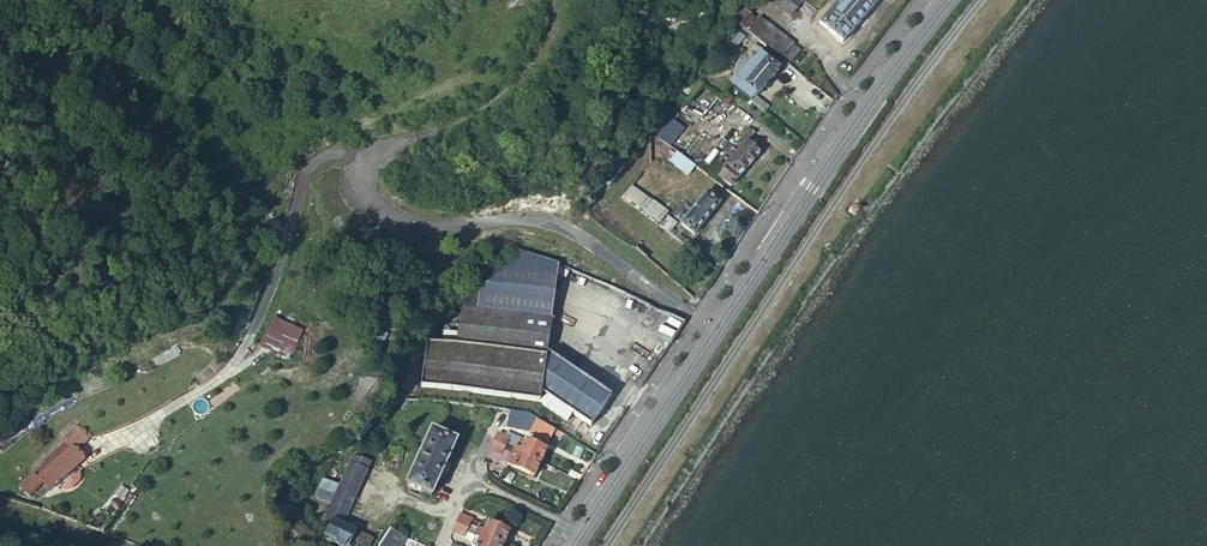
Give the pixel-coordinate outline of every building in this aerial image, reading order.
[(790,15),(797,6),(790,0),(772,0),(790,15)] [(842,41),(877,0),(838,0),(820,22),(842,41)] [(739,2),(730,14),(733,16),(774,51),(782,57),(783,55),(790,61),(799,50),(792,44),(794,43),(759,15),(757,18),(749,11),(750,10),(739,2)] [(733,16),(730,14),(723,8),(716,17),(726,25),(723,29),(729,35),(735,28),(728,22),(733,16)] [(786,60),(782,57),(774,51),(768,59),(779,69),(786,60)] [(731,84),(751,101),(756,95),(757,96),(779,69),(768,59),(759,52),(738,80),(736,78),(731,84)] [(700,83),(679,110),(690,118),(702,102),(708,107),(717,96),(700,83)] [(728,91),(721,99),(727,104),(734,96),(728,91)] [(657,138),(667,146),(681,128),(671,120),(657,138)] [(719,177),(730,186),(768,144),(748,127),(739,136),(748,144),(728,166),(722,161),(715,169),(721,175),(719,177)] [(664,158),(689,175),(695,165),(670,148),(664,158)] [(675,225),(630,188),(623,196),(669,233),(675,225)] [(680,222),(694,233),(719,202),(706,191),(689,211),(682,206),(675,215),(682,221),(680,222)] [(627,227),(620,235),(634,247),(638,243),(641,239),(627,227)] [(686,241),(683,244),(687,247),(697,255),(702,249),(692,241),(690,243),(686,241)] [(638,243),(634,247),(645,256),(649,252),(638,243)] [(692,261),(697,255),(687,247),(682,254),(692,261)] [(547,358),(548,352),(552,321),(462,309),(457,345),(547,358)] [(274,317),(261,347),(291,360),(305,331),(274,317)] [(587,378),(548,352),(547,358),(457,345),(427,340),(421,384),(541,402),(569,421),(573,414),(591,425),(612,394),(599,386),(601,382),(589,374),(587,378)] [(507,430),(524,432),(526,414),(509,412),(507,430)] [(406,484),(432,495),(456,439),(430,428),(406,484)] [(498,432),(493,441),(504,446),(508,437),(508,436),(498,432)] [(504,446),(514,450),(518,441),(508,437),(504,446)] [(514,450),(540,462),(546,449),(524,438),(522,441),(518,439),(518,441),(514,450)] [(504,446),(493,441),(487,455),(487,457),(497,461),(500,455),(510,459),(509,461),(512,463),(511,465),(534,475),(540,462),(514,450),(504,446)] [(370,459),(355,452),(327,517),(332,520),(341,524),(370,459)] [(22,486),(29,493),(43,481),(50,489),(77,464),(68,454),(40,479),(35,473),(22,486)] [(457,523),(467,528),(471,519),(461,514),(457,523)] [(471,519),(467,528),(477,533),(481,523),(471,519)] [(332,520),(321,545),(323,545),(330,545),(333,539),(348,545),(350,545),(352,545),(370,545),(373,539),(341,524),(332,520)] [(481,523),(477,533),(503,544),(509,531),(487,521),(486,523),(482,521),(481,523)] [(463,537),(467,528),(457,523),(453,533),(463,537)] [(477,533),(467,528),(463,537),(473,542),(477,533)] [(408,537),(391,530),(380,545),(402,545),(408,537)] [(477,533),(473,542),(472,544),(476,545),(475,545),(502,545),(503,544),(477,533)]
